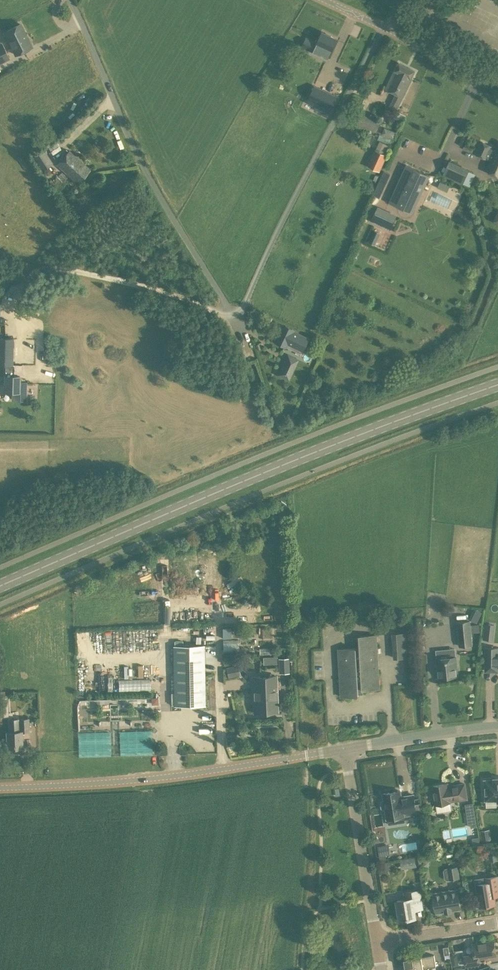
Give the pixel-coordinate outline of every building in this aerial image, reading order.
[(4,31),(15,54),(31,46),(20,23),(4,31)] [(337,39),(322,32),(317,42),(306,37),(302,46),(328,58),(331,50),(337,39)] [(9,59),(1,42),(0,43),(0,63),(9,59)] [(414,71),(399,63),(395,70),(385,89),(395,94),(389,107),(397,111),(413,79),(411,78),(414,71)] [(338,96),(314,85),(306,101),(330,113),(338,96)] [(356,136),(372,143),(376,131),(381,120),(358,111),(354,123),(358,125),(357,127),(359,128),(356,136)] [(384,127),(382,134),(394,139),(397,132),(384,127)] [(390,146),(381,142),(377,150),(386,154),(390,146)] [(497,169),(497,146),(496,150),(490,148),(491,146),(481,142),(476,154),(486,158),(486,157),(492,159),(489,165),(497,169)] [(41,170),(53,163),(44,150),(33,157),(41,170)] [(69,150),(56,163),(77,183),(89,169),(69,150)] [(387,155),(375,150),(367,166),(380,171),(387,155)] [(443,175),(462,183),(468,170),(449,162),(443,175)] [(418,197),(420,195),(421,193),(422,190),(422,188),(423,185),(423,183),(425,180),(426,178),(428,176),(429,175),(406,165),(400,178),(403,179),(400,185),(397,184),(392,196),(403,201),(406,201),(409,201),(411,201),(413,200),(416,199),(418,197)] [(56,188),(67,177),(62,173),(51,182),(56,188)] [(449,187),(440,183),(437,189),(446,193),(449,187)] [(377,184),(373,193),(379,196),(383,187),(377,184)] [(371,221),(390,229),(396,216),(377,208),(371,221)] [(286,327),(284,332),(280,330),(275,341),(285,346),(286,342),(302,350),(307,338),(292,331),(292,330),(286,327)] [(13,366),(14,365),(14,337),(0,337),(0,365),(13,366)] [(288,379),(294,366),(284,361),(278,374),(288,379)] [(5,376),(5,384),(0,384),(0,391),(16,391),(16,399),(25,400),(25,382),(19,382),(19,376),(14,376),(14,367),(5,367),(5,376)] [(469,619),(477,623),(482,612),(474,608),(469,619)] [(459,646),(473,645),(471,620),(457,621),(459,646)] [(485,639),(495,639),(495,622),(485,622),(485,639)] [(479,624),(471,625),(472,632),(480,631),(479,624)] [(230,628),(222,628),(223,638),(231,638),(230,628)] [(393,659),(408,658),(406,632),(392,633),(393,659)] [(357,648),(338,649),(341,696),(358,695),(358,694),(363,693),(362,689),(377,688),(374,635),(356,636),(357,648)] [(224,650),(240,649),(240,638),(224,639),(224,650)] [(204,645),(173,645),(174,706),(204,705),(204,645)] [(497,666),(497,653),(497,648),(486,647),(486,670),(497,670),(497,666)] [(456,656),(437,658),(438,678),(457,676),(456,656)] [(289,659),(278,659),(278,669),(289,669),(289,659)] [(238,664),(227,666),(229,677),(240,674),(238,664)] [(261,676),(252,676),(254,712),(268,712),(277,712),(276,675),(261,676)] [(151,689),(151,678),(119,679),(120,689),(151,689)] [(0,695),(0,723),(1,723),(1,716),(8,716),(8,695),(0,695)] [(7,748),(22,747),(22,732),(29,732),(29,721),(29,718),(7,719),(8,732),(6,732),(7,748)] [(493,777),(493,779),(484,780),(484,786),(482,786),(482,794),(484,794),(485,800),(497,800),(497,802),(497,777),(493,777)] [(448,786),(447,783),(432,785),(435,804),(436,804),(437,812),(452,810),(450,801),(467,798),(464,783),(448,786)] [(382,801),(381,802),(382,807),(384,808),(385,808),(387,818),(388,818),(389,825),(398,823),(405,822),(405,821),(415,819),(423,818),(420,804),(415,805),(413,794),(401,797),(400,791),(383,793),(384,801),(382,801)] [(474,809),(466,811),(468,825),(476,823),(474,809)] [(480,831),(482,842),(491,841),(489,829),(480,831)] [(385,856),(383,845),(378,846),(379,857),(380,863),(386,862),(385,856)] [(497,860),(497,858),(496,845),(487,847),(489,861),(497,860)] [(458,866),(448,867),(450,880),(460,879),(458,866)] [(479,906),(495,904),(494,896),(497,895),(497,876),(485,878),(486,883),(476,884),(479,906)] [(461,909),(457,889),(433,893),(436,913),(445,911),(445,912),(452,911),(452,910),(461,909)] [(420,890),(406,892),(407,899),(397,900),(400,919),(416,917),(414,904),(422,903),(420,890)] [(479,957),(496,955),(494,940),(473,944),(474,954),(464,956),(466,966),(480,963),(479,957)] [(407,969),(429,969),(428,967),(436,966),(434,955),(413,958),(413,957),(404,958),(405,967),(407,967),(407,969)]
